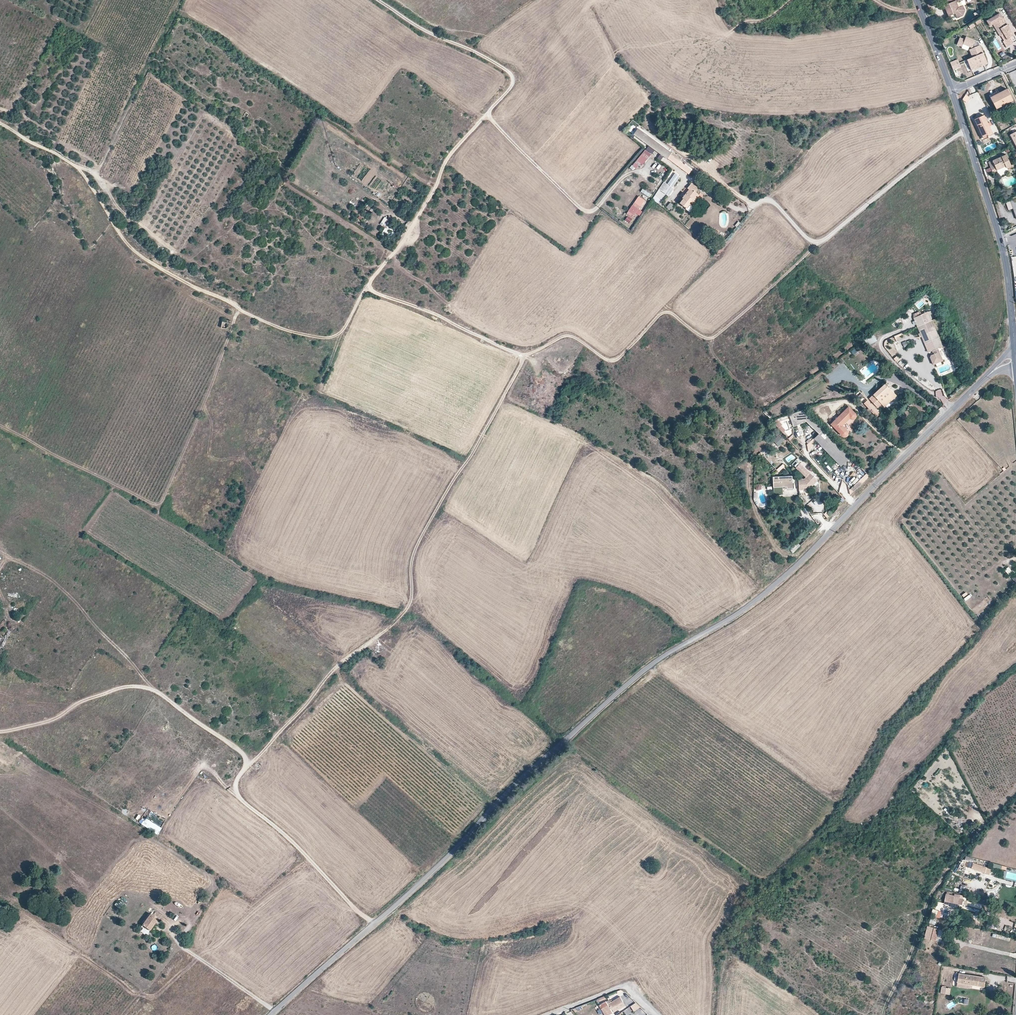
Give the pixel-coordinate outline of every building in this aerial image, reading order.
[(956,0),(951,0),(952,2),(944,5),(949,16),(955,13),(957,18),(963,15),(965,10),(963,5),(959,7),(956,0)] [(1004,18),(1003,19),(1000,13),(986,21),(990,26),(993,24),(1000,36),(1004,34),(1007,39),(1010,37),(1013,43),(1015,41),(1015,39),(1004,18)] [(1004,34),(1000,36),(1006,47),(1013,43),(1010,37),(1007,39),(1004,34)] [(988,64),(980,45),(979,46),(978,44),(978,42),(966,37),(965,40),(960,38),(957,45),(962,47),(963,44),(971,48),(972,48),(969,50),(972,57),(967,60),(971,71),(988,64)] [(1013,101),(1007,89),(998,94),(990,97),(996,109),(1013,101)] [(993,134),(984,115),(974,120),(982,136),(987,134),(988,137),(993,134)] [(638,128),(634,135),(689,175),(692,170),(671,155),(672,153),(638,128)] [(638,170),(651,155),(646,150),(632,165),(638,170)] [(1011,167),(1006,155),(988,162),(993,175),(998,173),(997,171),(1006,167),(1007,169),(1011,167)] [(1006,167),(997,171),(998,173),(999,177),(1009,173),(1007,169),(1006,167)] [(664,182),(652,199),(658,203),(666,195),(669,196),(674,189),(673,188),(680,177),(675,174),(668,184),(664,182)] [(680,204),(687,209),(690,212),(694,207),(691,205),(690,204),(691,202),(698,194),(696,193),(699,189),(692,184),(688,189),(690,190),(689,191),(683,199),(684,199),(680,203),(680,204)] [(643,189),(641,192),(649,197),(651,194),(643,189)] [(698,194),(691,202),(693,204),(700,195),(698,194)] [(639,196),(627,214),(633,218),(636,214),(640,216),(643,212),(639,210),(645,201),(639,196)] [(384,218),(381,226),(388,229),(391,220),(384,218)] [(917,327),(932,320),(928,311),(913,318),(917,327)] [(943,347),(932,320),(917,327),(928,353),(932,351),(933,351),(935,354),(933,355),(931,356),(930,358),(933,365),(943,361),(937,349),(943,347)] [(228,329),(230,323),(222,321),(221,328),(228,329)] [(874,334),(866,338),(869,346),(878,342),(874,334)] [(898,341),(894,343),(897,351),(902,349),(898,341)] [(958,358),(951,361),(954,368),(962,365),(958,358)] [(884,406),(896,395),(885,383),(873,395),(884,406)] [(937,398),(944,396),(942,389),(935,391),(937,398)] [(884,406),(873,395),(869,398),(880,410),(884,406)] [(880,414),(868,400),(864,404),(877,417),(880,414)] [(856,417),(856,415),(856,413),(849,407),(831,424),(842,435),(843,436),(845,436),(846,436),(847,435),(848,434),(848,432),(847,430),(843,426),(850,418),(851,419),(853,420),(854,419),(855,418),(856,417)] [(805,421),(819,434),(824,429),(804,408),(788,415),(791,423),(803,418),(805,421)] [(792,426),(805,421),(803,418),(791,423),(792,426)] [(782,425),(776,419),(771,421),(782,433),(785,430),(781,426),(782,425)] [(778,446),(784,442),(779,435),(773,440),(778,446)] [(817,442),(814,439),(807,445),(808,451),(817,442)] [(804,477),(798,478),(799,488),(803,488),(804,487),(808,487),(809,488),(818,479),(800,462),(796,467),(806,476),(804,477)] [(853,493),(870,477),(867,474),(850,490),(853,493)] [(793,488),(792,476),(773,477),(774,487),(783,487),(787,487),(787,488),(793,488)] [(783,487),(774,487),(774,495),(783,494),(783,487)] [(797,543),(791,550),(794,553),(800,546),(797,543)] [(967,601),(973,597),(969,591),(963,596),(967,601)] [(984,600),(972,609),(976,614),(988,605),(984,600)] [(973,860),(966,857),(963,865),(984,872),(984,873),(989,875),(991,869),(973,863),(973,860)] [(954,895),(946,893),(945,900),(962,904),(963,899),(960,898),(960,895),(955,894),(954,895)] [(120,910),(125,906),(119,901),(115,905),(120,910)] [(150,932),(158,921),(151,915),(142,927),(150,932)] [(939,929),(927,926),(925,938),(936,940),(939,929)] [(985,977),(959,973),(957,982),(984,986),(985,977)] [(599,1005),(605,1014),(609,1014),(613,1013),(610,1009),(623,1001),(620,997),(611,1002),(608,1001),(606,1002),(605,1001),(599,1005)] [(630,1007),(634,1012),(640,1007),(636,1002),(630,1007)]
